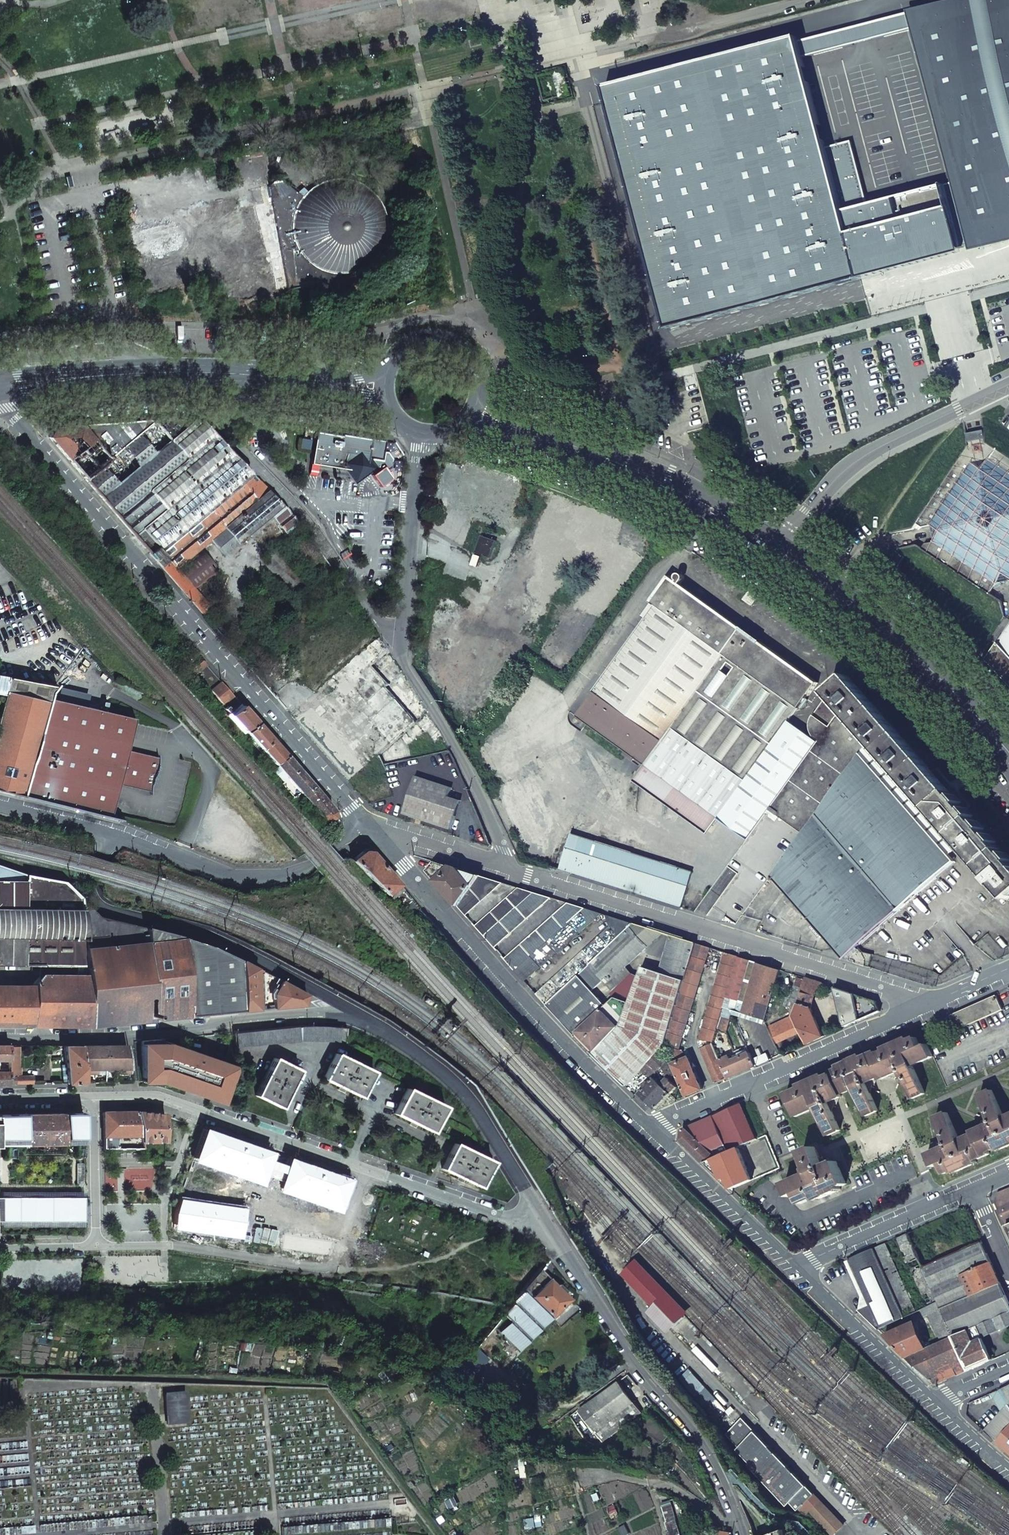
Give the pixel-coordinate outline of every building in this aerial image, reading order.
[(1008,242),(1008,0),(948,0),(918,8),(919,10),(923,26),(964,180),(982,249),(1008,242)] [(919,10),(799,42),(803,59),(923,26),(919,10)] [(798,38),(605,88),(668,330),(886,273),(868,205),(851,142),(826,148),(803,59),(799,42),(798,38)] [(964,180),(868,205),(886,273),(982,249),(964,180)] [(917,524),(922,527),(930,526),(933,542),(925,544),(922,548),(990,593),(996,584),(1008,581),(1008,458),(985,443),(983,430),(966,434),(969,446),(917,524)] [(344,470),(352,471),(352,470),(365,472),(367,458),(381,460),(384,441),(341,434),(341,436),(315,431),(310,464),(317,465),(318,465),(344,469),(344,470)] [(490,558),(496,541),(481,536),(475,553),(490,558)] [(156,561),(164,554),(157,547),(150,553),(156,561)] [(898,567),(905,557),(896,551),(889,561),(898,567)] [(649,731),(730,618),(729,618),(728,620),(681,586),(685,580),(685,578),(685,576),(682,575),(681,575),(678,576),(675,581),(671,578),(653,604),(657,607),(595,692),(649,731)] [(752,589),(744,600),(751,606),(759,595),(752,589)] [(769,810),(819,742),(789,721),(799,706),(802,708),(808,700),(805,698),(808,694),(810,695),(818,683),(743,628),(741,629),(734,624),(735,622),(730,618),(649,731),(663,741),(645,765),(705,808),(719,817),(747,840),(769,810)] [(999,643),(988,658),(987,660),(1008,684),(1008,627),(999,643)] [(199,664),(194,669),(197,673),(207,664),(203,660),(199,664)] [(0,707),(0,792),(24,797),(27,783),(48,697),(49,692),(54,686),(7,677),(3,695),(0,707)] [(819,742),(769,810),(780,818),(802,834),(861,754),(870,741),(930,809),(955,787),(939,768),(934,773),(850,677),(829,694),(842,710),(819,742)] [(222,682),(212,691),(225,704),(234,696),(222,682)] [(829,694),(814,715),(811,720),(810,723),(810,729),(812,733),(814,737),(815,739),(819,742),(842,710),(829,694)] [(136,718),(48,697),(27,783),(37,786),(33,800),(112,819),(120,784),(152,791),(152,786),(153,780),(155,777),(158,769),(159,763),(159,757),(128,750),(136,718)] [(229,706),(226,709),(247,733),(258,723),(245,708),(243,706),(241,704),(233,711),(229,706)] [(247,733),(276,765),(286,756),(270,737),(258,723),(247,733)] [(861,754),(949,855),(961,845),(930,809),(870,741),(861,754)] [(799,838),(771,877),(835,950),(843,959),(955,862),(861,754),(802,834),(799,838)] [(276,765),(301,794),(312,784),(299,770),(286,756),(276,765)] [(634,781),(707,834),(713,825),(700,815),(705,808),(645,765),(634,781)] [(406,804),(402,808),(409,816),(422,820),(451,829),(460,801),(449,796),(451,788),(416,776),(406,804)] [(27,783),(24,797),(33,800),(37,786),(27,783)] [(312,784),(301,794),(327,824),(334,817),(334,811),(323,797),(312,784)] [(930,809),(961,845),(1008,900),(1008,859),(967,811),(972,806),(955,787),(930,809)] [(700,815),(713,825),(719,817),(705,808),(700,815)] [(747,840),(695,912),(736,925),(743,915),(771,877),(799,838),(777,821),(780,818),(769,810),(747,840)] [(692,872),(571,834),(560,870),(680,908),(692,872)] [(371,852),(364,851),(354,860),(353,861),(387,895),(399,884),(381,864),(371,852)] [(480,876),(458,869),(436,862),(427,872),(428,872),(458,907),(480,876)] [(42,965),(57,965),(56,976),(89,976),(84,901),(63,881),(25,874),(0,866),(0,964),(42,965)] [(480,876),(458,907),(466,916),(503,883),(480,876)] [(449,942),(399,884),(387,895),(440,949),(449,942)] [(535,893),(520,888),(476,927),(484,937),(535,893)] [(535,893),(484,937),(494,948),(552,898),(535,893)] [(192,1016),(184,939),(101,917),(84,901),(89,976),(56,976),(41,975),(34,983),(34,986),(34,1000),(18,999),(18,986),(0,986),(0,1026),(2,1026),(94,1026),(103,1025),(173,1018),(192,1016)] [(569,903),(504,960),(514,971),(585,909),(569,903)] [(514,971),(524,982),(602,914),(585,909),(514,971)] [(610,927),(536,995),(546,1006),(590,966),(635,925),(606,915),(606,916),(610,927)] [(627,967),(663,933),(661,932),(635,925),(590,966),(604,981),(604,982),(606,985),(607,984),(607,985),(627,967)] [(696,944),(672,936),(662,972),(659,971),(658,972),(685,981),(696,944)] [(245,1011),(241,960),(212,947),(184,939),(192,1016),(211,1015),(245,1011)] [(681,1084),(687,1097),(703,1090),(689,1058),(685,1060),(681,1049),(680,1049),(710,948),(696,944),(685,981),(665,1045),(681,1084)] [(738,957),(725,953),(700,1040),(713,1043),(717,1030),(723,1008),(738,957)] [(750,961),(739,957),(731,986),(741,990),(750,961)] [(259,970),(241,960),(245,1011),(263,1010),(259,970)] [(743,1013),(758,963),(750,961),(741,990),(731,986),(725,1008),(731,1010),(743,1013)] [(758,963),(743,1013),(761,1019),(763,1024),(766,1023),(765,1020),(781,970),(758,963)] [(575,1036),(607,1006),(593,991),(604,981),(590,966),(546,1006),(575,1036)] [(613,1074),(626,1086),(640,1071),(665,1045),(685,981),(658,972),(654,971),(644,967),(640,977),(630,1004),(621,1026),(593,1055),(613,1074)] [(627,967),(607,985),(614,992),(633,974),(627,967)] [(630,1004),(640,977),(633,974),(614,992),(612,994),(616,998),(630,1004)] [(807,1044),(823,1037),(811,1009),(815,996),(821,990),(823,984),(806,978),(803,989),(797,1009),(795,1016),(795,1017),(802,1031),(807,1044)] [(306,995),(277,979),(272,989),(275,991),(273,994),(274,1004),(274,1009),(304,1006),(306,995)] [(34,986),(18,986),(18,999),(34,1000),(34,986)] [(803,989),(794,986),(788,1007),(797,1009),(803,989)] [(881,1012),(876,1002),(834,988),(844,1028),(881,1012)] [(951,1016),(957,1030),(1003,1010),(996,996),(951,1016)] [(607,1006),(575,1036),(578,1040),(593,1055),(621,1026),(630,1004),(616,998),(607,1006)] [(723,1008),(717,1030),(727,1033),(733,1015),(731,1010),(725,1008),(723,1008)] [(792,1018),(771,1027),(778,1042),(802,1031),(795,1017),(792,1018)] [(306,1026),(234,1032),(234,1047),(300,1040),(338,1041),(339,1027),(306,1026)] [(911,1080),(918,1096),(925,1093),(913,1066),(933,1057),(927,1044),(921,1047),(916,1037),(909,1041),(908,1038),(895,1044),(911,1080)] [(193,1051),(173,1044),(160,1039),(141,1041),(142,1077),(155,1077),(155,1082),(160,1082),(175,1087),(177,1082),(187,1086),(190,1087),(193,1088),(191,1092),(217,1101),(223,1085),(227,1086),(234,1067),(229,1066),(230,1064),(213,1058),(213,1060),(192,1053),(193,1051)] [(713,1043),(701,1049),(716,1084),(727,1079),(720,1061),(719,1058),(716,1052),(713,1043)] [(824,1075),(798,1086),(800,1089),(786,1095),(796,1117),(816,1108),(828,1136),(841,1130),(832,1112),(835,1104),(837,1105),(840,1098),(841,1097),(840,1095),(854,1089),(866,1116),(878,1111),(870,1093),(874,1085),(876,1085),(879,1078),(880,1077),(881,1080),(889,1076),(897,1080),(897,1078),(905,1081),(913,1099),(918,1096),(911,1080),(895,1044),(883,1049),(884,1051),(878,1054),(877,1052),(863,1058),(861,1055),(836,1066),(837,1069),(831,1072),(832,1075),(825,1078),(824,1075)] [(6,1060),(8,1060),(8,1045),(0,1045),(0,1059),(6,1060)] [(665,1045),(640,1071),(646,1076),(654,1068),(658,1071),(664,1082),(662,1085),(655,1078),(650,1084),(648,1082),(637,1093),(646,1102),(655,1110),(670,1095),(677,1088),(681,1084),(665,1045)] [(79,1046),(63,1046),(66,1084),(79,1083),(83,1082),(82,1073),(79,1046)] [(105,1046),(79,1046),(82,1073),(92,1073),(92,1069),(105,1069),(105,1046)] [(105,1046),(105,1069),(118,1069),(118,1073),(131,1073),(127,1046),(105,1046)] [(373,1072),(335,1053),(322,1079),(338,1087),(337,1090),(340,1091),(343,1093),(344,1090),(360,1097),(373,1072)] [(720,1061),(727,1079),(750,1069),(756,1067),(750,1053),(745,1055),(744,1053),(735,1057),(736,1059),(732,1061),(730,1057),(720,1061)] [(299,1070),(273,1058),(255,1095),(280,1108),(288,1092),(291,1093),(292,1090),(294,1087),(291,1086),(299,1070)] [(9,1084),(8,1076),(8,1072),(0,1072),(0,1085),(9,1084)] [(33,1076),(8,1076),(9,1084),(33,1084),(33,1076)] [(177,1082),(175,1087),(186,1090),(187,1086),(177,1082)] [(444,1106),(406,1088),(394,1114),(410,1121),(408,1125),(411,1126),(414,1128),(416,1125),(431,1132),(444,1106)] [(978,1159),(990,1154),(989,1151),(995,1149),(996,1151),(1008,1146),(1008,1116),(1004,1118),(992,1090),(980,1095),(988,1113),(984,1121),(982,1121),(980,1129),(972,1132),(973,1134),(968,1136),(978,1159)] [(232,1100),(222,1097),(220,1102),(230,1106),(232,1100)] [(757,1139),(742,1105),(721,1114),(731,1135),(736,1148),(739,1147),(757,1139)] [(103,1113),(104,1148),(142,1148),(141,1142),(137,1112),(120,1112),(103,1113)] [(151,1113),(137,1112),(141,1142),(165,1141),(165,1115),(162,1114),(151,1113)] [(41,1145),(49,1145),(49,1144),(64,1143),(64,1137),(63,1113),(44,1114),(26,1114),(26,1138),(26,1143),(26,1144),(41,1144),(41,1145)] [(83,1113),(63,1113),(64,1137),(83,1137),(83,1113)] [(951,1171),(952,1173),(977,1163),(976,1160),(978,1159),(968,1136),(959,1140),(948,1113),(935,1118),(943,1136),(940,1144),(939,1144),(951,1171)] [(0,1114),(0,1138),(26,1138),(26,1114),(0,1114)] [(723,1139),(713,1117),(682,1131),(681,1141),(692,1152),(704,1163),(728,1152),(723,1139)] [(203,1128),(192,1162),(261,1186),(264,1175),(270,1159),(272,1152),(203,1128)] [(723,1139),(728,1152),(736,1148),(731,1135),(723,1139)] [(492,1161),(454,1143),(442,1169),(457,1176),(456,1180),(459,1181),(462,1183),(463,1180),(479,1187),(492,1161)] [(935,1151),(927,1155),(933,1167),(940,1164),(944,1174),(951,1171),(939,1144),(938,1143),(935,1151)] [(732,1190),(753,1179),(739,1147),(736,1148),(728,1152),(704,1163),(729,1188),(732,1190)] [(806,1158),(823,1197),(841,1190),(840,1187),(847,1184),(837,1162),(836,1162),(828,1159),(827,1161),(819,1157),(815,1147),(804,1152),(806,1158)] [(350,1180),(287,1158),(285,1164),(280,1180),(276,1191),(339,1213),(348,1185),(350,1180)] [(801,1204),(815,1198),(816,1201),(823,1197),(806,1158),(805,1159),(809,1169),(806,1171),(807,1174),(784,1185),(790,1197),(797,1194),(801,1204)] [(285,1164),(270,1159),(264,1175),(280,1180),(285,1164)] [(1007,1226),(1008,1226),(1008,1189),(1001,1192),(999,1193),(996,1201),(1007,1226)] [(0,1195),(1,1221),(82,1220),(82,1196),(75,1196),(74,1196),(59,1196),(41,1197),(26,1197),(18,1197),(18,1195),(9,1195),(0,1195)] [(174,1229),(241,1238),(245,1207),(179,1198),(174,1212),(174,1229)] [(923,1268),(908,1233),(897,1238),(927,1307),(938,1302),(923,1268)] [(982,1242),(923,1268),(938,1302),(941,1309),(1001,1283),(982,1242)] [(916,1312),(886,1243),(873,1249),(905,1317),(916,1312)] [(849,1259),(869,1305),(865,1307),(857,1310),(877,1329),(905,1317),(873,1249),(849,1259)] [(650,1309),(670,1330),(685,1316),(634,1263),(626,1271),(657,1303),(650,1309)] [(568,1299),(539,1270),(523,1290),(551,1317),(568,1299)] [(941,1309),(953,1336),(953,1337),(977,1327),(981,1335),(998,1327),(994,1319),(1008,1313),(1008,1303),(1001,1283),(941,1309)] [(522,1347),(551,1317),(523,1290),(507,1310),(515,1318),(511,1323),(506,1328),(505,1326),(497,1334),(501,1338),(500,1339),(503,1342),(504,1341),(509,1346),(510,1344),(514,1340),(522,1347)] [(941,1309),(938,1302),(927,1307),(921,1309),(925,1317),(929,1315),(941,1342),(953,1336),(941,1309)] [(1008,1327),(1008,1313),(994,1319),(998,1327),(981,1335),(982,1337),(983,1338),(1008,1327)] [(926,1348),(916,1323),(884,1336),(906,1357),(926,1348)] [(992,1360),(977,1327),(953,1337),(968,1371),(992,1360)] [(948,1379),(968,1371),(953,1336),(941,1342),(926,1348),(906,1357),(935,1385),(948,1379)] [(510,1344),(517,1351),(522,1347),(514,1340),(510,1344)] [(620,1381),(576,1413),(591,1434),(594,1433),(600,1442),(642,1413),(641,1412),(622,1384),(620,1381)] [(1000,1390),(1008,1405),(1003,1411),(984,1432),(996,1442),(1008,1425),(1008,1386),(1000,1390)] [(1000,1390),(993,1393),(1003,1411),(1008,1405),(1000,1390)] [(184,1394),(164,1396),(167,1425),(187,1423),(184,1394)] [(814,1495),(815,1495),(741,1419),(724,1436),(737,1449),(735,1451),(748,1465),(746,1466),(788,1506),(790,1504),(797,1512),(804,1505),(814,1495)] [(996,1442),(1008,1453),(1008,1425),(996,1442)] [(814,1495),(804,1505),(810,1511),(820,1501),(814,1495)] [(833,1534),(834,1534),(844,1526),(820,1501),(810,1511),(833,1534)] [(695,1534),(731,1534),(731,1533),(693,1525),(695,1534)]
